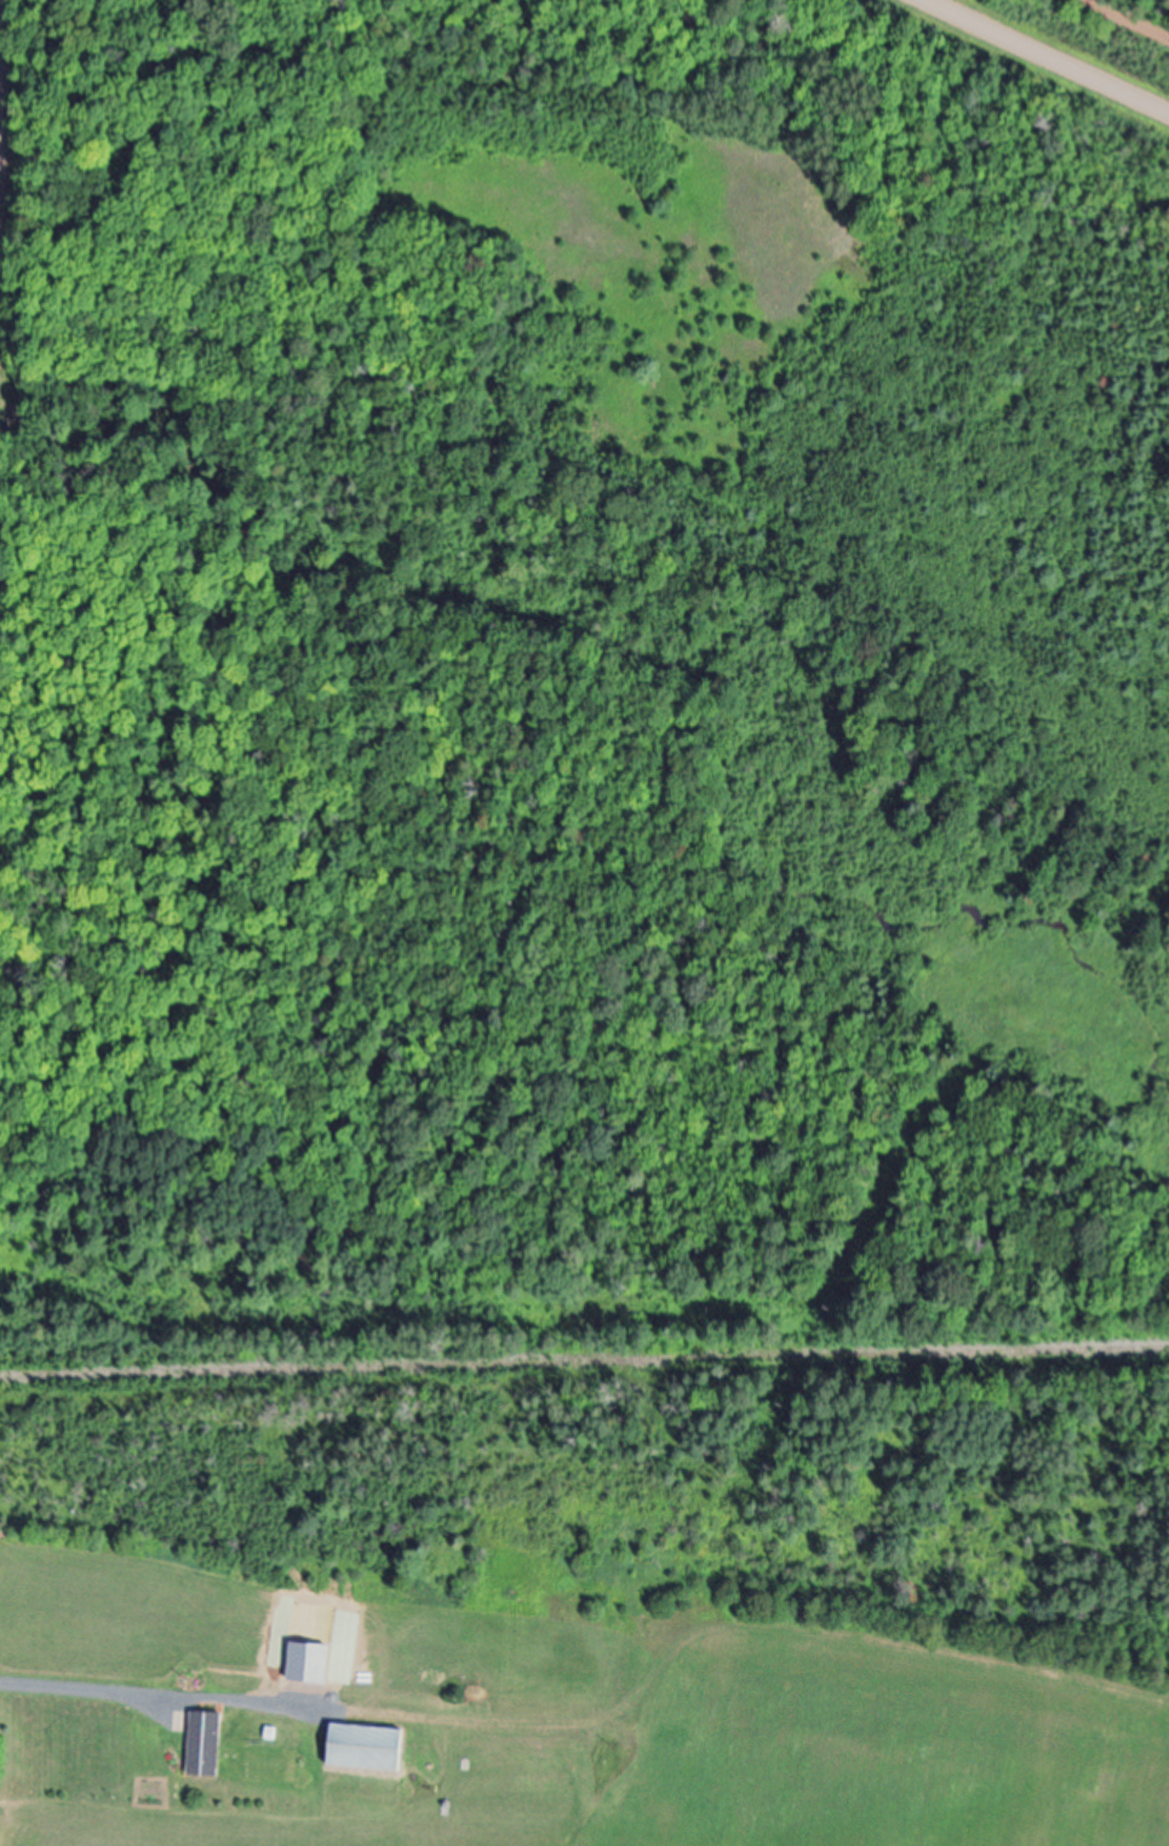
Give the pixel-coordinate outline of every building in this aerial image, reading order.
[(196,1778),(227,1779),(228,1714),(198,1714),(196,1778)] [(331,1769),(412,1773),(414,1730),(333,1726),(331,1769)]
